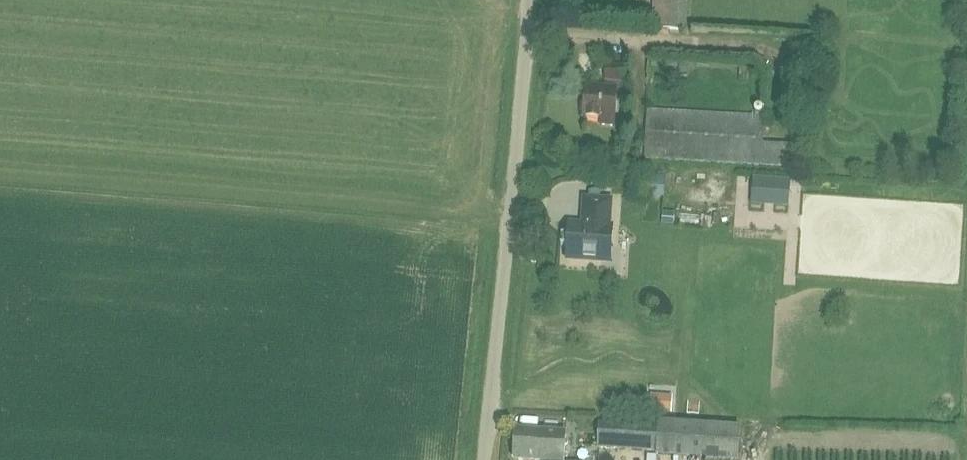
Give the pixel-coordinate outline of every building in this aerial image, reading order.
[(686,31),(687,0),(654,0),(653,29),(686,31)] [(680,64),(680,75),(689,75),(689,64),(680,64)] [(622,81),(623,67),(606,66),(606,81),(622,81)] [(615,126),(617,89),(586,88),(585,119),(602,119),(602,125),(615,126)] [(764,115),(648,108),(644,158),(796,167),(798,147),(764,144),(764,115)] [(661,192),(661,170),(638,170),(637,191),(661,192)] [(772,199),(791,200),(792,186),(772,185),(772,199)] [(588,226),(572,225),(570,258),(612,261),(614,228),(611,227),(613,201),(587,199),(586,218),(589,218),(588,226)] [(659,422),(659,428),(620,425),(599,423),(597,448),(618,450),(657,453),(657,455),(722,459),(738,459),(740,427),(659,422)] [(565,434),(515,431),(514,459),(564,459),(565,434)]
